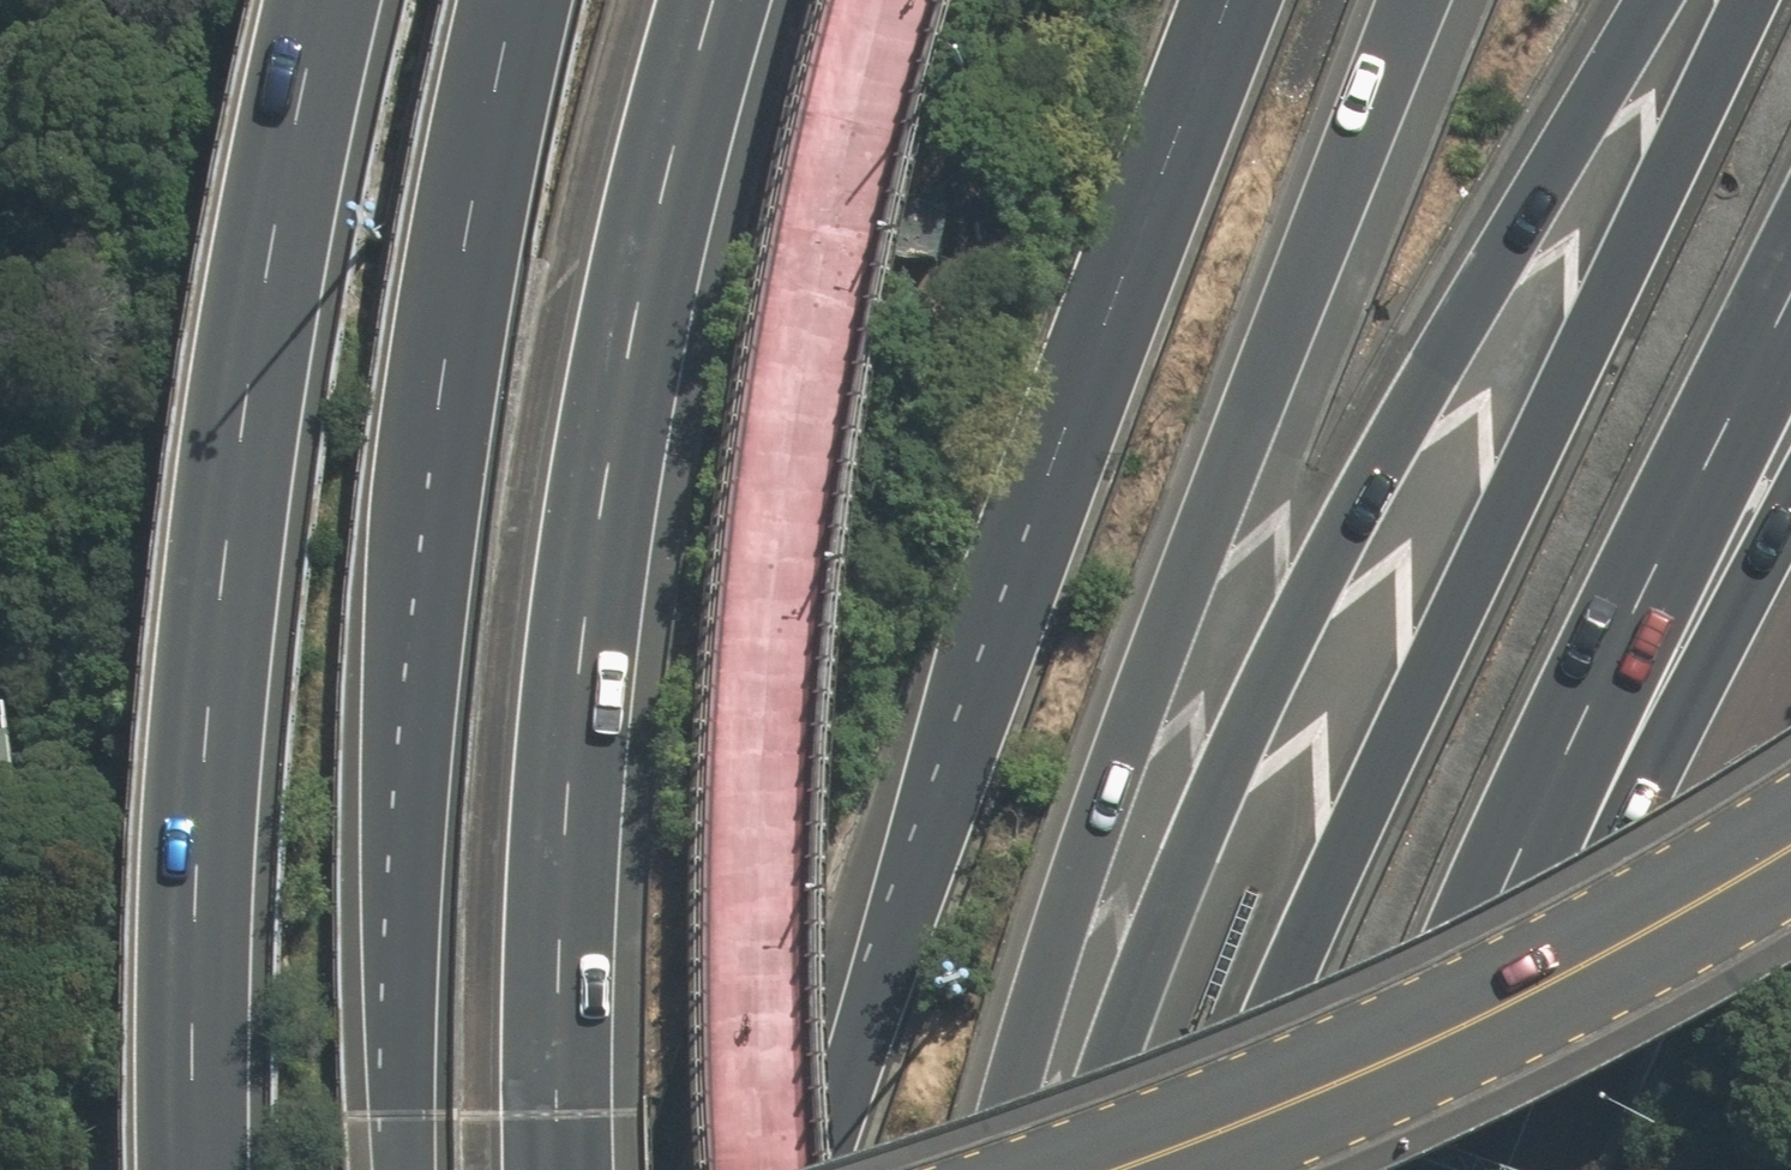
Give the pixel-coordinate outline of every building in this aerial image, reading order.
[(23,874),(10,738),(0,739),(0,876),(23,874)]
